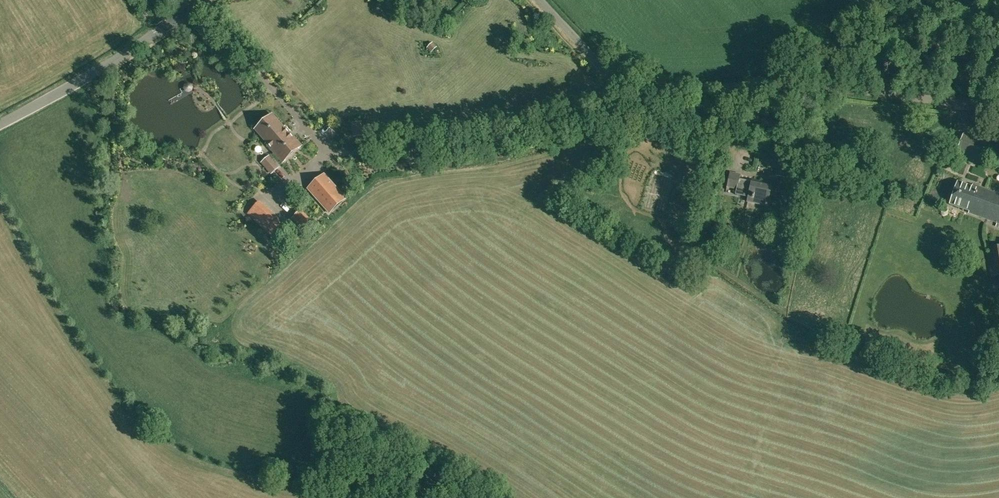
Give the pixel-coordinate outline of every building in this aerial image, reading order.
[(267,142),(266,143),(283,162),(302,146),(285,127),(284,127),(273,114),(256,129),(267,142)] [(351,123),(354,137),(364,136),(361,121),(351,123)] [(973,147),(977,138),(963,133),(956,152),(971,158),(975,147),(973,147)] [(271,175),(280,168),(270,155),(261,163),(271,175)] [(292,167),(303,169),(305,158),(294,157),(292,167)] [(782,160),(779,176),(787,178),(790,161),(782,160)] [(324,173),(308,188),(330,213),(347,198),(324,173)] [(727,186),(727,187),(728,187),(733,188),(736,189),(738,189),(740,179),(740,175),(730,173),(729,175),(727,186)] [(736,189),(735,194),(744,196),(748,197),(752,198),(752,202),(768,205),(772,185),(757,182),(754,181),(753,182),(740,179),(738,189),(736,189)] [(973,185),(972,187),(958,182),(957,185),(956,186),(955,186),(955,188),(956,188),(950,204),(964,209),(964,211),(997,223),(996,227),(998,228),(998,195),(973,185)] [(250,211),(277,235),(284,226),(258,202),(250,211)] [(293,218),(306,231),(314,223),(301,210),(293,218)] [(987,248),(991,277),(998,276),(998,246),(987,248)]
